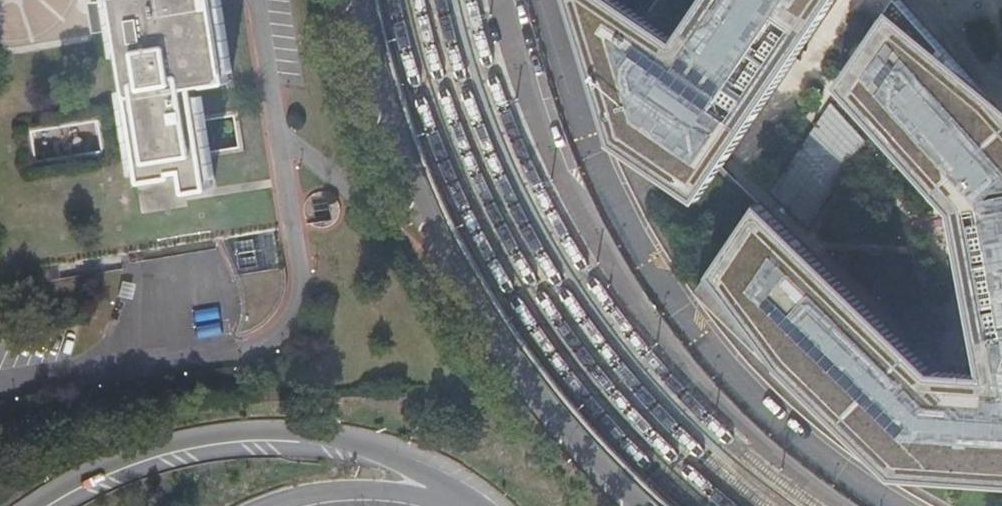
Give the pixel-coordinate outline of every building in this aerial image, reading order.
[(111,14),(138,182),(182,175),(186,196),(213,191),(197,88),(230,82),(217,0),(109,0),(111,14)] [(615,0),(569,0),(618,153),(703,210),(845,0),(706,0),(677,41),(615,0)] [(703,289),(906,495),(1001,501),(1001,108),(904,0),(901,0),(841,88),(955,214),(986,375),(935,372),(762,204),(703,289)] [(829,104),(770,189),(806,221),(859,137),(829,104)]
